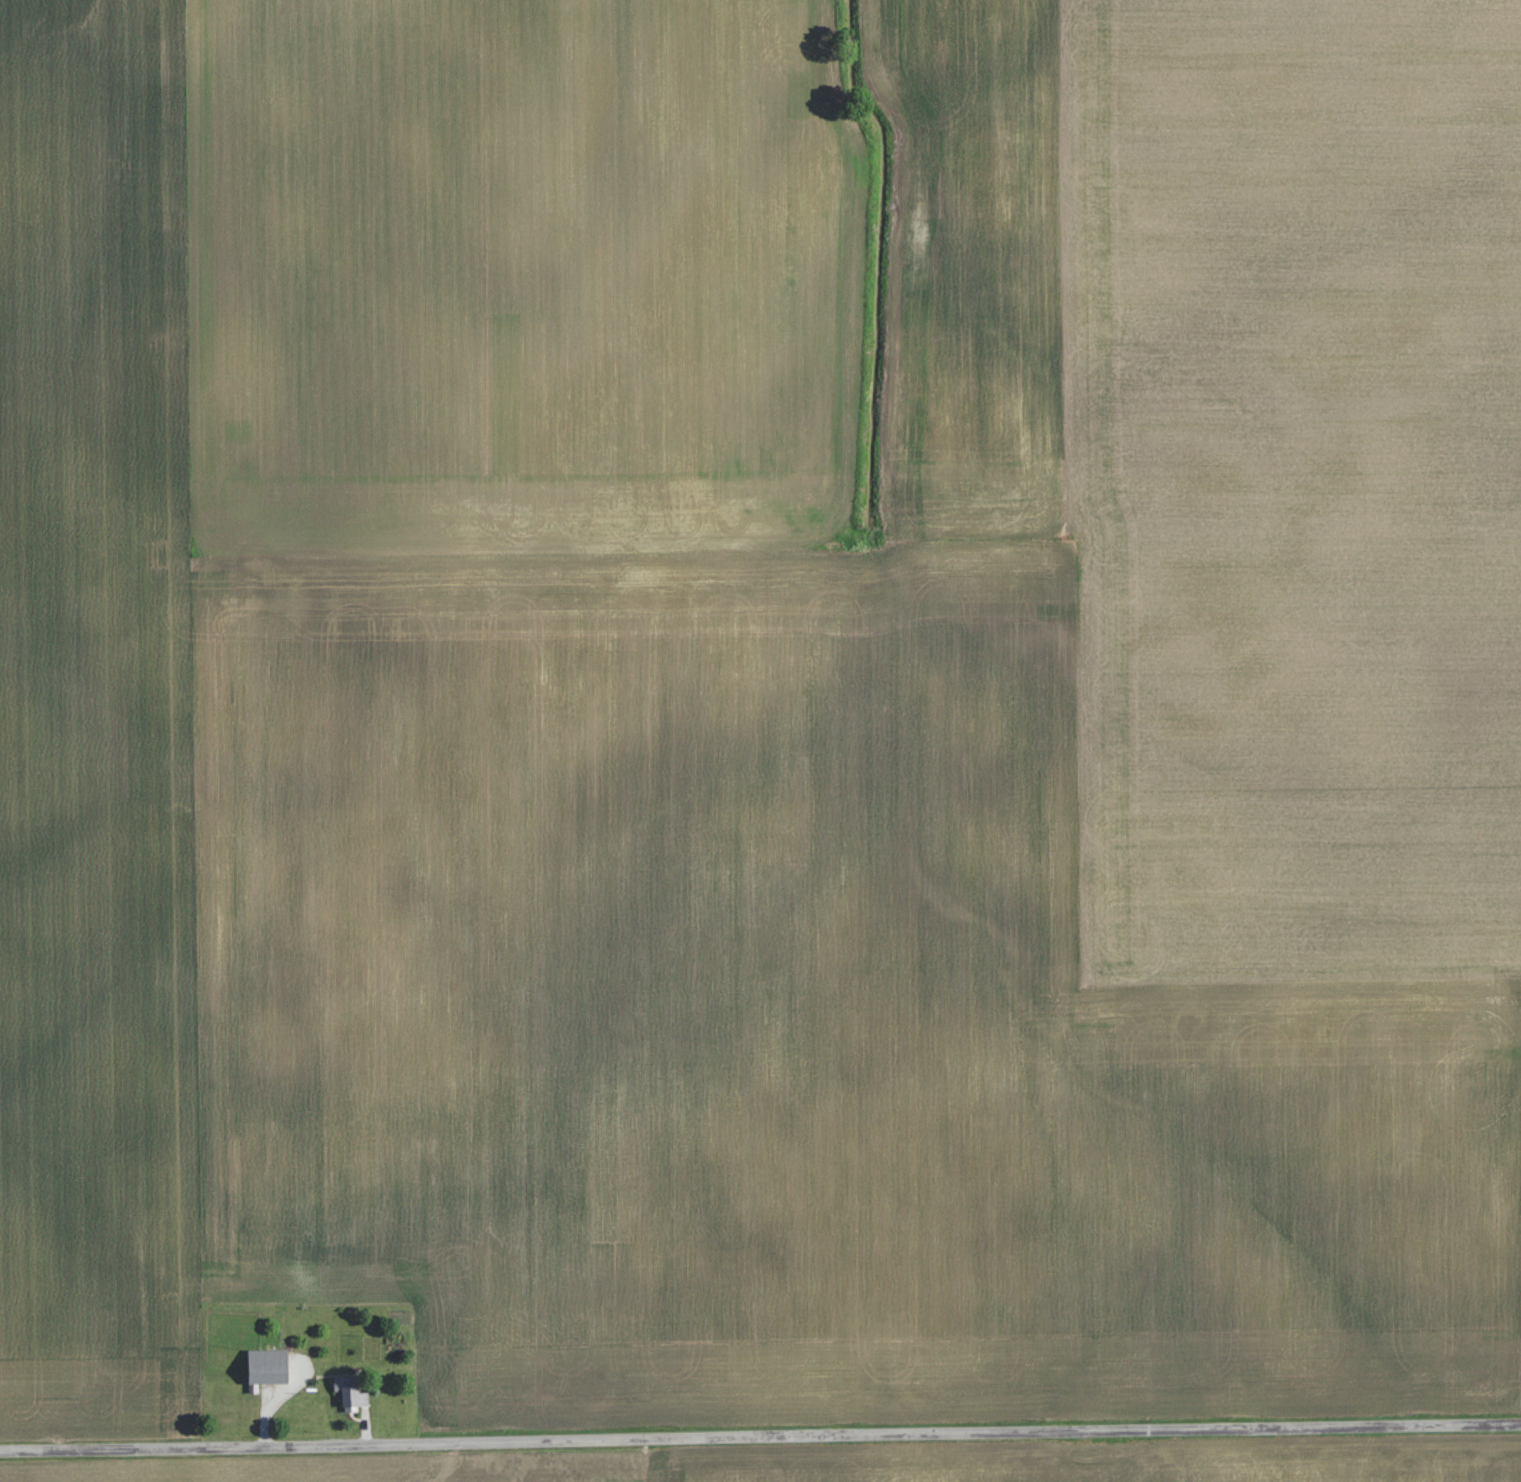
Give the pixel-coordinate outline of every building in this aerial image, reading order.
[(247,1385),(286,1384),(286,1349),(246,1350),(247,1385)] [(367,1405),(366,1390),(357,1391),(357,1376),(333,1377),(334,1391),(341,1391),(342,1412),(358,1411),(358,1406),(367,1405)]
